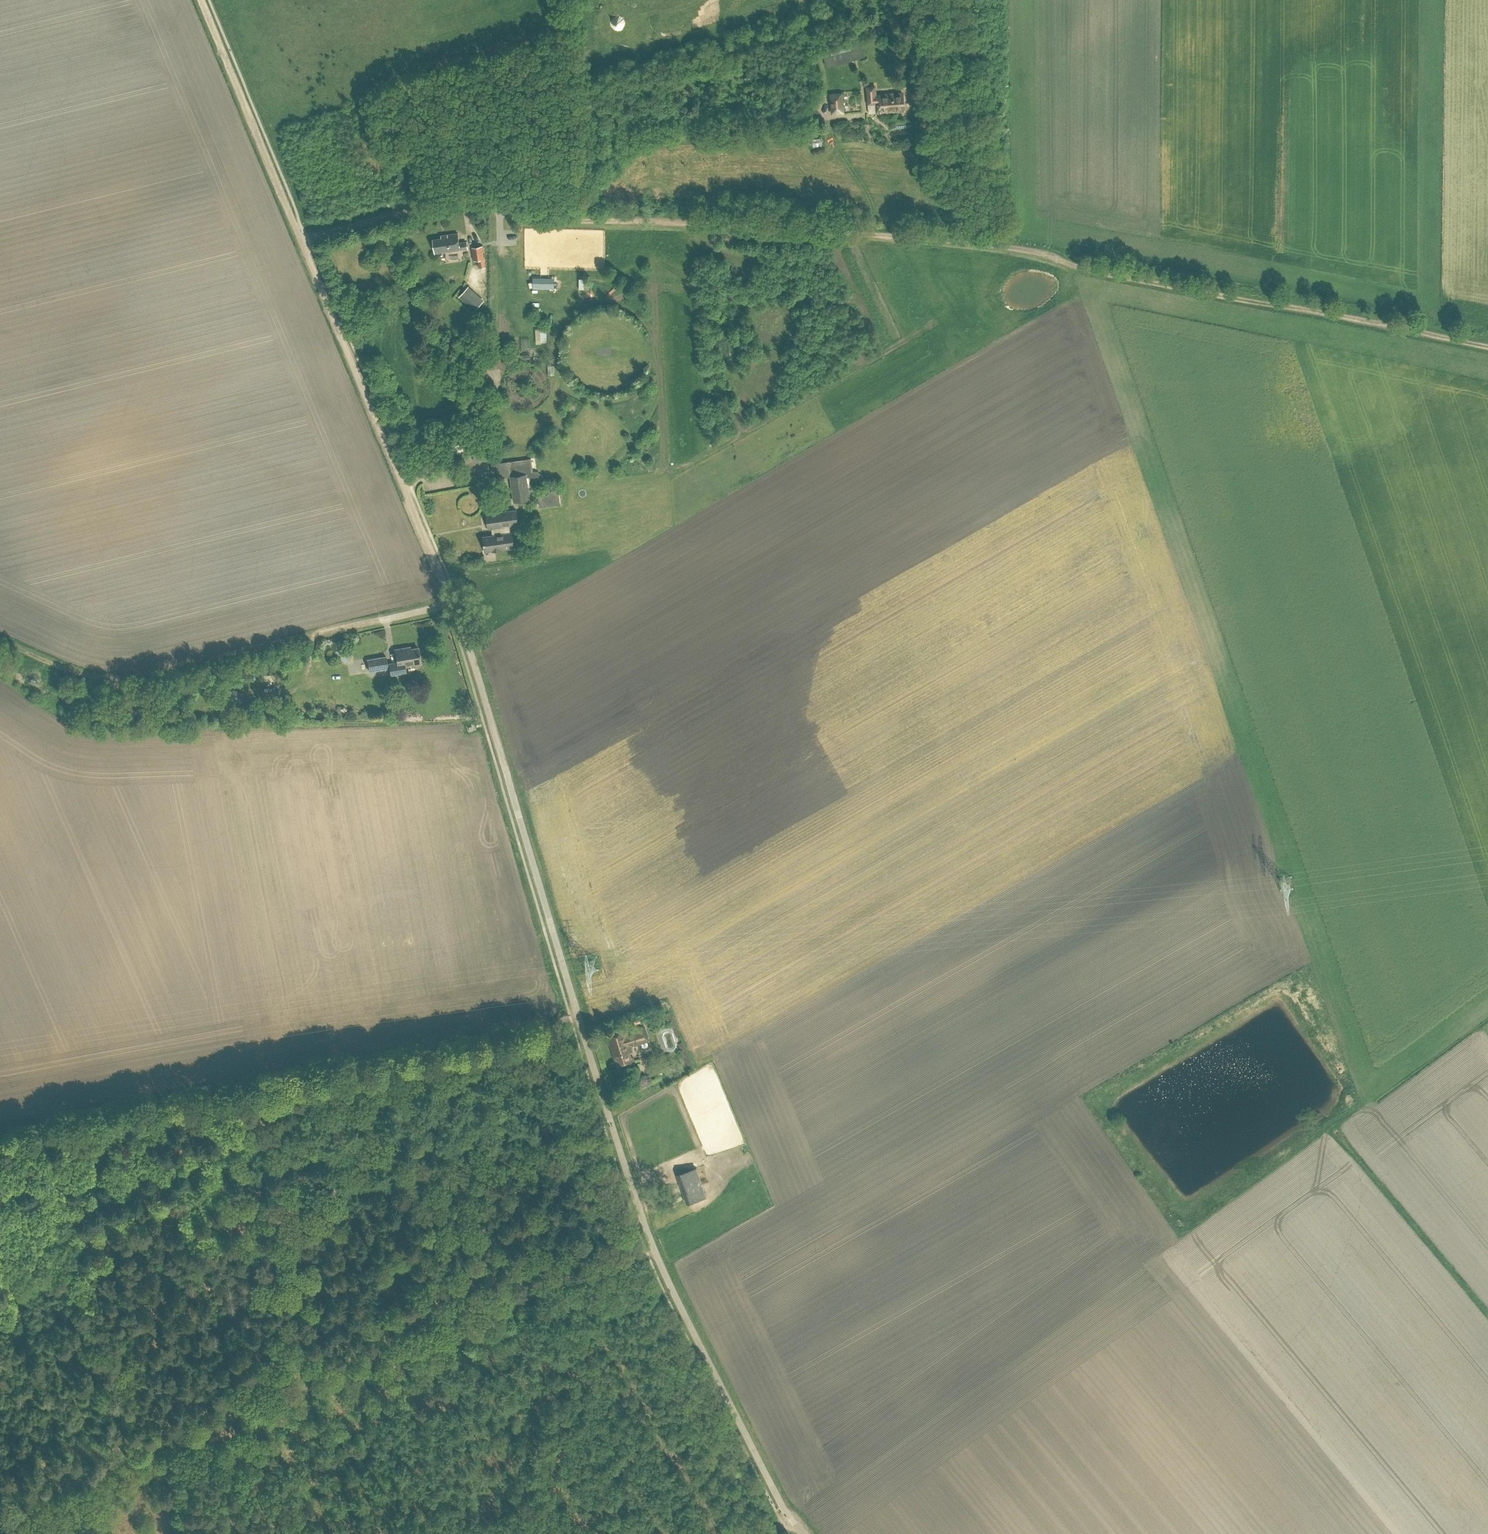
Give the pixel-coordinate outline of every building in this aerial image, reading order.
[(868,90),(869,102),(876,102),(877,113),(905,110),(903,92),(877,94),(876,89),(868,90)] [(843,90),(829,91),(831,112),(845,110),(843,90)] [(441,237),(432,239),(434,253),(468,249),(467,241),(460,242),(458,232),(441,234),(441,237)] [(474,259),(478,259),(479,267),(486,266),(482,246),(472,247),(474,259)] [(483,300),(468,287),(460,296),(475,309),(483,300)] [(531,458),(492,463),(492,470),(511,468),(513,476),(511,476),(514,501),(530,499),(529,489),(534,488),(533,483),(535,481),(539,481),(541,477),(541,473),(537,470),(533,471),(531,458)] [(450,475),(451,486),(459,485),(458,475),(450,475)] [(517,508),(487,513),(489,527),(493,526),(494,534),(484,535),(487,551),(516,546),(514,531),(510,531),(509,524),(519,522),(517,508)] [(340,658),(347,651),(341,645),(335,652),(340,658)] [(394,649),(396,662),(388,663),(390,674),(405,671),(404,666),(420,663),(418,647),(410,648),(409,646),(394,649)] [(365,658),(368,671),(387,667),(385,654),(365,658)] [(641,1020),(659,1014),(658,1011),(646,1014),(645,1012),(639,1014),(641,1020)] [(617,1065),(634,1060),(633,1056),(630,1056),(629,1051),(631,1050),(629,1042),(635,1040),(635,1042),(648,1038),(644,1025),(632,1029),(633,1033),(627,1035),(625,1028),(610,1033),(613,1042),(610,1043),(617,1065)] [(697,1168),(678,1175),(686,1202),(706,1196),(697,1168)]
